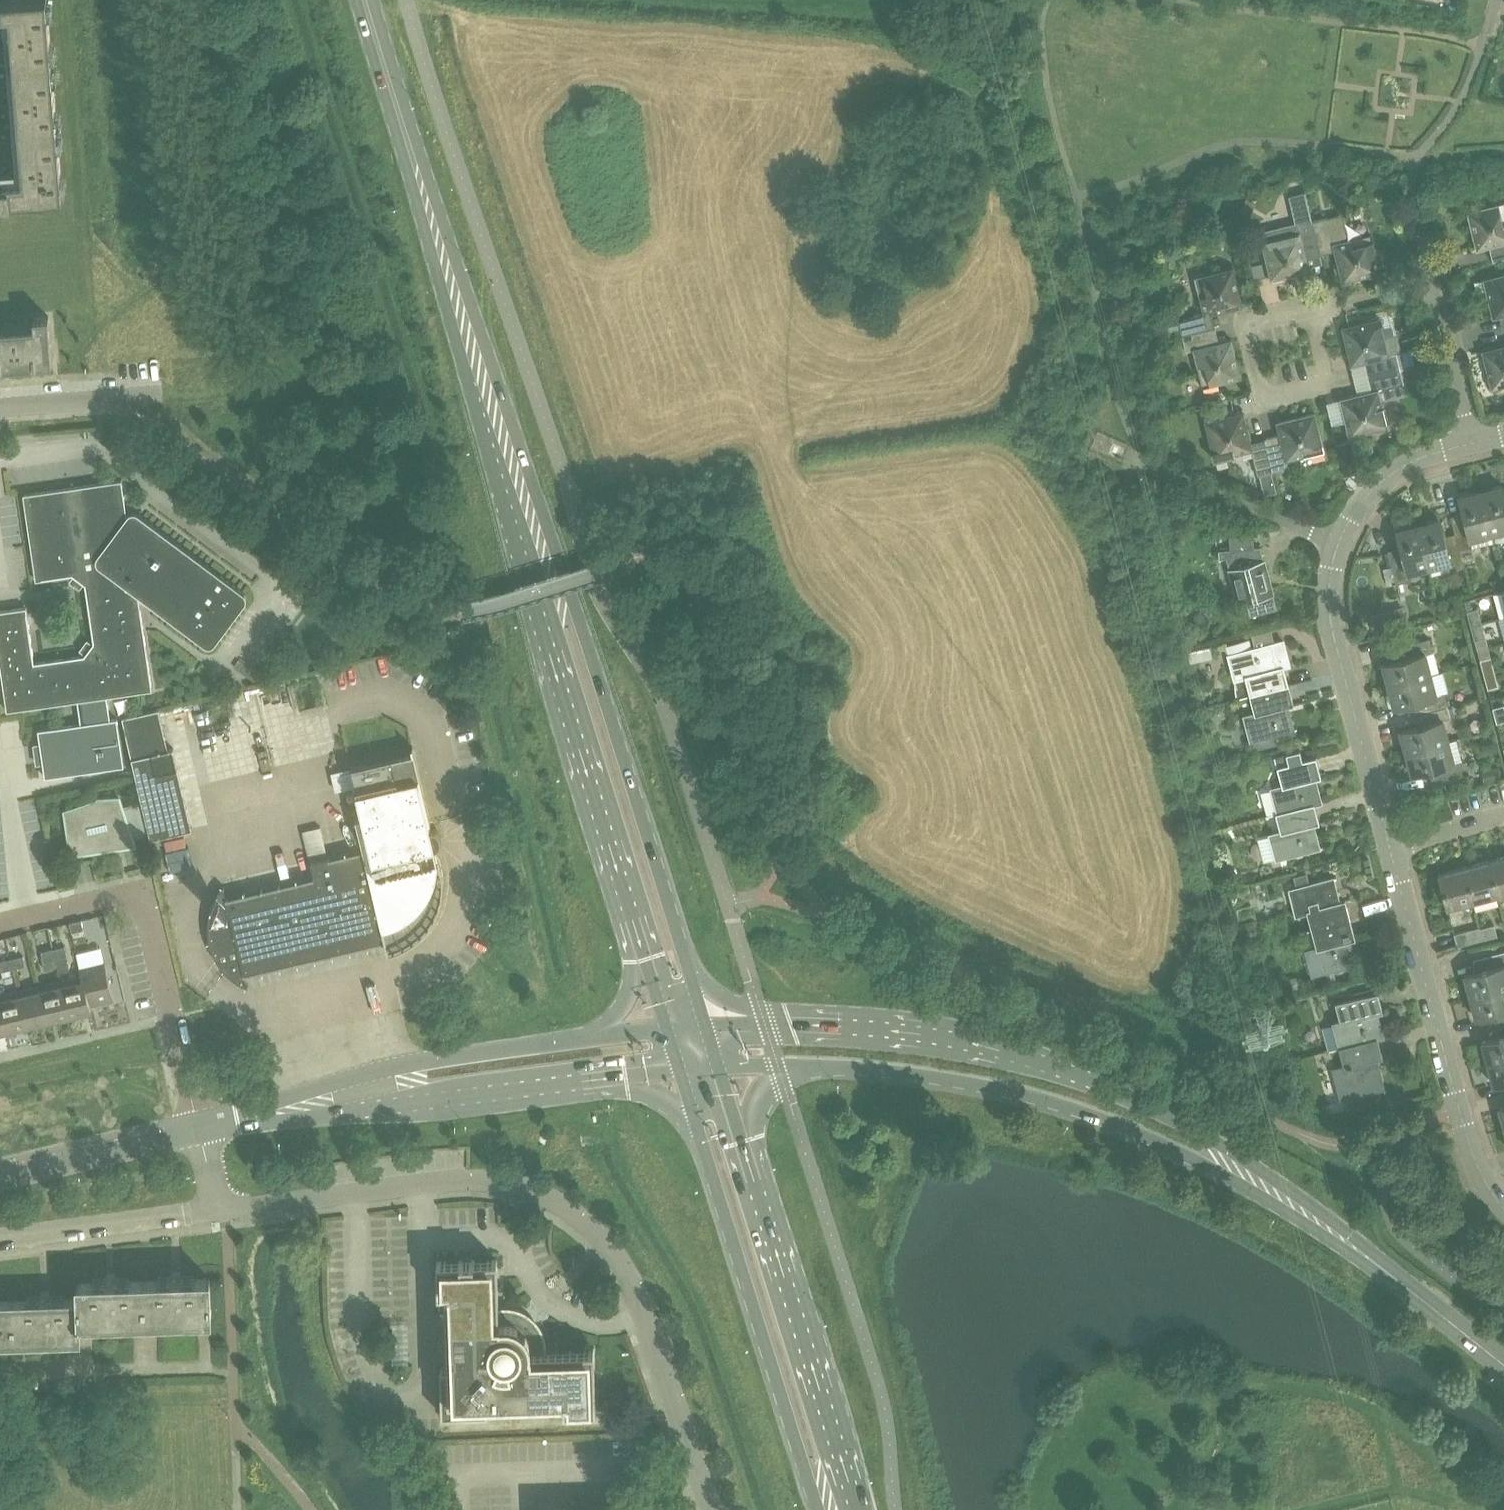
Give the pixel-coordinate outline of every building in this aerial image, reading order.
[(0,168),(0,208),(5,208),(4,199),(60,194),(62,194),(47,0),(0,0),(0,8),(0,13),(10,12),(23,166),(0,168)] [(1259,231),(1262,242),(1271,280),(1308,271),(1305,258),(1320,255),(1313,221),(1305,191),(1289,194),(1296,222),(1259,231)] [(1248,215),(1255,203),(1247,198),(1240,209),(1248,215)] [(1477,249),(1490,246),(1493,261),(1503,259),(1503,201),(1467,211),(1477,249)] [(1343,214),(1313,221),(1320,255),(1335,251),(1342,281),(1381,272),(1372,234),(1349,239),(1343,214)] [(1179,321),(1183,337),(1216,329),(1212,314),(1243,307),(1233,269),(1195,278),(1204,315),(1179,321)] [(1493,317),(1503,314),(1503,274),(1484,279),(1493,317)] [(52,363),(48,316),(34,317),(34,326),(29,326),(0,329),(0,367),(52,363)] [(1343,328),(1352,366),(1364,363),(1368,378),(1401,370),(1397,354),(1390,355),(1381,318),(1343,328)] [(1216,329),(1183,337),(1187,352),(1194,350),(1204,388),(1241,379),(1232,340),(1220,343),(1216,329)] [(1483,351),(1492,388),(1503,386),(1503,346),(1483,351)] [(1371,392),(1341,399),(1350,437),(1388,428),(1379,391),(1404,384),(1401,370),(1368,378),(1371,392)] [(1207,421),(1216,459),(1253,450),(1259,476),(1273,472),(1265,440),(1251,443),(1244,412),(1207,421)] [(1279,436),(1265,440),(1273,472),(1289,469),(1287,461),(1324,452),(1315,414),(1276,423),(1279,436)] [(1343,475),(1345,474),(1358,471),(1351,441),(1336,444),(1343,475)] [(23,494),(36,580),(72,574),(78,579),(85,584),(89,612),(126,606),(131,599),(140,606),(138,595),(171,619),(206,644),(207,644),(209,644),(212,644),(214,643),(246,601),(246,598),(246,596),(246,594),(246,593),(138,513),(137,512),(136,512),(134,512),(133,512),(131,512),(130,513),(129,513),(128,514),(127,515),(125,504),(122,479),(23,494)] [(1480,492),(1491,534),(1503,531),(1503,494),(1502,486),(1480,492)] [(1463,514),(1452,517),(1456,534),(1461,552),(1473,548),(1471,540),(1491,534),(1480,492),(1459,497),(1463,514)] [(1462,568),(1461,552),(1456,534),(1444,537),(1440,520),(1419,526),(1430,568),(1450,563),(1452,571),(1462,568)] [(1419,526),(1396,531),(1400,548),(1388,551),(1392,566),(1397,585),(1411,581),(1409,573),(1430,568),(1419,526)] [(1229,534),(1230,551),(1220,551),(1220,560),(1226,558),(1239,605),(1247,602),(1251,617),(1277,610),(1261,549),(1254,549),(1253,533),(1229,534)] [(1395,580),(1392,566),(1383,568),(1386,582),(1395,580)] [(1501,618),(1503,617),(1503,590),(1502,590),(1494,592),(1501,618)] [(84,655),(34,662),(23,664),(25,677),(3,681),(7,710),(78,700),(107,696),(142,691),(152,689),(143,629),(140,606),(131,599),(126,606),(89,612),(94,642),(88,649),(84,655)] [(3,681),(25,677),(23,664),(34,662),(26,607),(23,607),(0,610),(0,663),(3,681)] [(1466,610),(1471,626),(1482,623),(1478,607),(1466,610)] [(1404,609),(1393,612),(1397,626),(1408,623),(1404,609)] [(1482,623),(1471,626),(1477,650),(1488,647),(1482,623)] [(1400,660),(1384,664),(1390,686),(1430,675),(1425,654),(1433,652),(1429,639),(1397,647),(1400,660)] [(1228,657),(1234,680),(1244,678),(1249,696),(1289,686),(1284,667),(1290,666),(1283,642),(1228,657)] [(1488,647),(1477,650),(1483,674),(1495,671),(1488,647)] [(1495,671),(1483,674),(1487,688),(1499,685),(1495,671)] [(1430,675),(1390,686),(1395,707),(1411,703),(1414,715),(1447,706),(1444,693),(1436,695),(1430,675)] [(1289,686),(1249,696),(1254,716),(1244,719),(1250,743),(1252,742),(1256,741),(1295,731),(1288,707),(1294,706),(1289,686)] [(110,718),(107,696),(78,700),(81,723),(38,729),(40,743),(42,753),(43,763),(45,777),(124,765),(117,718),(110,718)] [(1503,720),(1503,705),(1503,704),(1493,707),(1496,722),(1503,720)] [(1417,727),(1401,731),(1406,753),(1448,741),(1443,721),(1450,719),(1447,706),(1414,715),(1417,727)] [(136,777),(142,801),(150,833),(150,836),(192,826),(173,746),(168,747),(159,708),(145,711),(122,717),(136,777)] [(1252,742),(1254,750),(1278,744),(1276,736),(1256,741),(1252,742)] [(1448,741),(1406,753),(1412,774),(1429,770),(1432,782),(1465,774),(1462,760),(1454,762),(1448,741)] [(1217,756),(1226,764),(1232,756),(1223,749),(1217,756)] [(1275,756),(1278,768),(1283,787),(1273,789),(1279,813),(1315,804),(1322,802),(1315,779),(1322,778),(1316,757),(1303,761),(1300,750),(1275,756)] [(443,875),(442,868),(415,752),(351,767),(363,816),(356,817),(363,848),(311,861),(314,876),(227,896),(224,885),(219,892),(215,899),(212,906),(210,914),(208,922),(208,930),(209,938),(211,946),(214,953),(218,960),(223,967),(228,973),(234,978),(241,982),(248,986),(249,984),(246,974),(386,941),(388,952),(402,948),(409,944),(415,940),(421,935),(426,930),(430,924),(434,918),(438,911),(440,904),(442,897),(443,890),(444,883),(443,875)] [(192,755),(198,781),(210,779),(205,753),(192,755)] [(1483,783),(1499,778),(1496,767),(1480,771),(1483,783)] [(121,805),(119,796),(95,798),(96,800),(64,811),(70,857),(119,849),(135,847),(132,837),(150,833),(142,801),(121,805)] [(1271,836),(1277,860),(1280,871),(1293,868),(1290,856),(1320,848),(1314,825),(1320,823),(1315,804),(1279,813),(1276,814),(1281,833),(1271,836)] [(184,875),(214,871),(211,853),(182,857),(184,875)] [(1488,861),(1497,895),(1503,894),(1503,857),(1488,861)] [(267,861),(271,880),(280,879),(276,859),(267,861)] [(1488,861),(1464,867),(1473,902),(1497,895),(1488,861)] [(1473,902),(1464,867),(1438,874),(1447,909),(1473,902)] [(1294,876),(1297,888),(1310,884),(1307,873),(1294,876)] [(1307,911),(1312,930),(1351,920),(1346,900),(1339,901),(1334,879),(1310,884),(1297,888),(1291,889),(1297,913),(1307,911)] [(72,931),(84,928),(82,919),(70,921),(72,931)] [(1351,920),(1312,930),(1316,949),(1307,951),(1313,975),(1355,965),(1349,941),(1356,940),(1351,920)] [(1480,926),(1479,926),(1482,939),(1497,935),(1494,924),(1480,927),(1480,926)] [(1482,939),(1479,926),(1454,933),(1457,945),(1482,939)] [(65,944),(54,947),(58,965),(56,957),(68,954),(65,944)] [(54,947),(42,950),(46,968),(58,965),(54,947)] [(1465,974),(1471,996),(1503,987),(1503,951),(1475,958),(1478,971),(1465,974)] [(12,957),(14,967),(26,964),(24,954),(12,957)] [(0,960),(0,961),(2,970),(14,967),(12,957),(0,960)] [(80,967),(82,975),(90,1011),(92,1010),(90,1005),(114,999),(105,961),(80,967)] [(82,975),(61,980),(70,1016),(90,1011),(82,975)] [(1301,988),(1297,977),(1287,980),(1291,991),(1301,988)] [(61,980),(40,985),(49,1020),(70,1016),(61,980)] [(40,985),(20,990),(28,1025),(49,1020),(40,985)] [(1471,996),(1477,1018),(1494,1013),(1497,1024),(1503,1023),(1503,987),(1471,996)] [(0,994),(0,1000),(7,1030),(28,1025),(20,990),(0,994)] [(1334,1024),(1340,1048),(1377,1038),(1378,1039),(1383,1037),(1378,1015),(1383,1013),(1378,992),(1335,1003),(1340,1023),(1334,1024)] [(1482,1041),(1488,1062),(1503,1058),(1503,1023),(1497,1024),(1500,1036),(1482,1041)] [(1377,1038),(1340,1048),(1339,1048),(1343,1067),(1334,1069),(1341,1099),(1384,1088),(1377,1059),(1382,1058),(1378,1039),(1377,1038)] [(1488,1062),(1494,1084),(1503,1082),(1503,1058),(1488,1062)] [(497,1258),(437,1260),(438,1292),(445,1291),(447,1368),(440,1368),(442,1414),(488,1413),(487,1405),(564,1403),(564,1410),(595,1409),(594,1349),(549,1350),(543,1350),(542,1344),(541,1337),(538,1331),(535,1325),(530,1320),(524,1315),(518,1312),(511,1310),(505,1309),(499,1309),(497,1258)] [(172,1278),(143,1279),(145,1319),(211,1316),(210,1276),(181,1277),(172,1278)] [(108,1280),(77,1281),(78,1297),(79,1321),(145,1319),(143,1279),(116,1280),(108,1280)] [(41,1298),(12,1299),(14,1340),(80,1338),(79,1321),(78,1297),(51,1298),(41,1298)] [(14,1340),(12,1299),(0,1300),(0,1340),(14,1340)] [(646,1417),(639,1417),(639,1426),(647,1425),(646,1417)]
